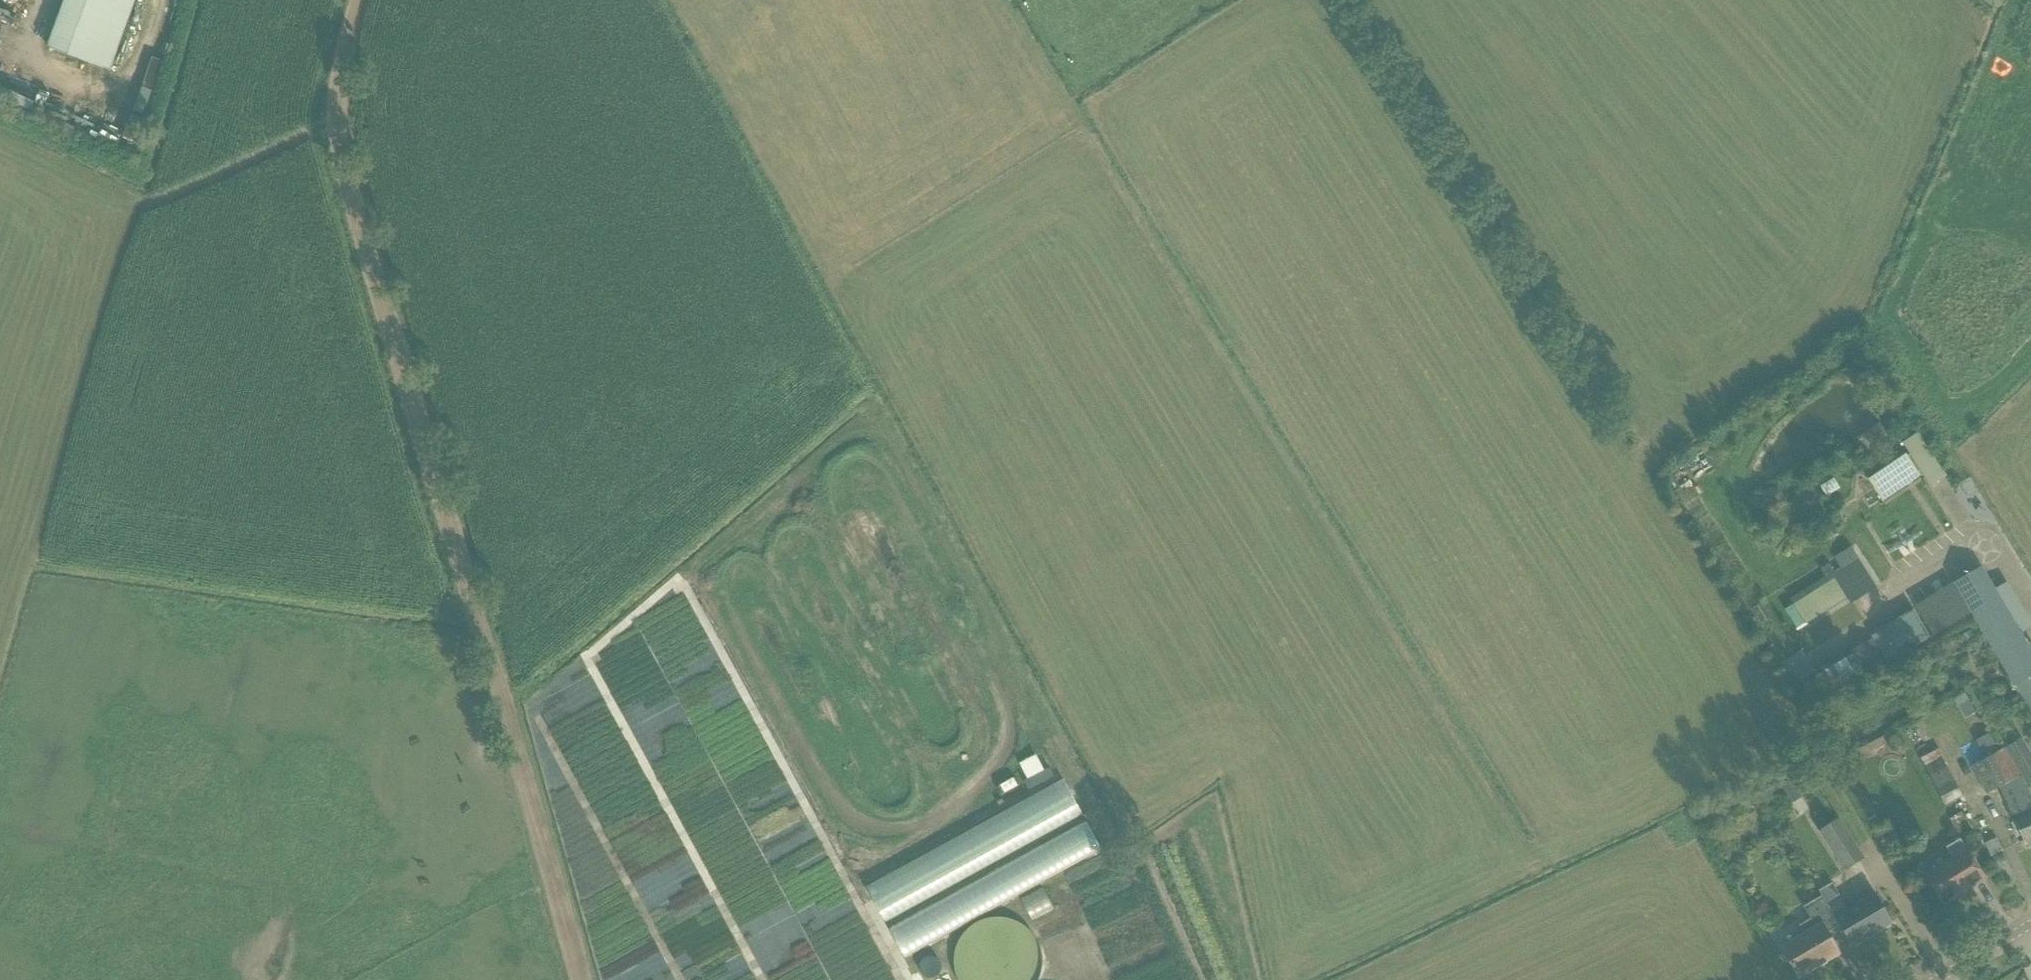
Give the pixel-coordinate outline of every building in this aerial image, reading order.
[(136,0),(65,0),(49,45),(112,68),(136,0)] [(36,101),(0,84),(0,96),(32,111),(36,101)] [(1871,433),(1884,452),(1897,443),(1884,424),(1871,433)] [(1920,477),(1905,454),(1867,478),(1882,501),(1920,477)] [(1787,503),(1785,487),(1763,489),(1764,504),(1787,503)] [(1955,501),(1966,524),(1980,517),(1970,494),(1955,501)] [(1850,562),(1835,566),(1840,581),(1822,587),(1831,616),(1864,606),(1850,562)] [(1982,566),(1952,583),(1983,635),(1984,635),(1991,647),(1990,648),(2030,717),(2030,650),(1982,566)] [(1762,602),(1753,608),(1761,622),(1771,616),(1762,602)] [(1931,638),(1913,610),(1871,636),(1887,665),(1931,638)] [(1872,639),(1852,651),(1866,677),(1887,665),(1872,639)] [(1820,681),(1833,671),(1815,650),(1803,660),(1820,681)] [(1979,718),(1991,713),(1983,693),(1971,698),(1979,718)] [(1965,694),(1954,701),(1964,719),(1975,712),(1965,694)] [(1990,734),(1976,741),(1986,759),(1999,752),(1990,734)] [(2023,739),(2019,742),(2007,748),(2021,775),(2030,793),(2030,753),(2023,739)] [(1952,806),(1974,798),(1954,743),(1932,750),(1952,806)] [(2007,748),(1999,752),(1986,759),(1972,766),(1987,794),(2003,785),(2012,805),(2009,807),(2014,819),(2017,825),(2025,844),(2030,841),(2030,793),(2021,775),(2007,748)] [(1845,871),(1864,859),(1838,818),(1819,831),(1845,871)] [(1984,878),(1960,839),(1946,847),(1953,859),(1927,875),(1943,903),(1984,878)] [(1997,839),(1986,845),(1991,855),(2002,850),(1997,839)] [(907,927),(919,951),(1062,879),(1050,855),(907,927)] [(1032,895),(1046,919),(1068,906),(1054,883),(1032,895)] [(1827,905),(1839,926),(1851,946),(1892,922),(1875,893),(1847,910),(1840,897),(1827,905)] [(1781,947),(1789,960),(1799,977),(1839,953),(1827,933),(1839,926),(1827,905),(1822,896),(1803,907),(1810,919),(1799,925),(1804,934),(1781,947)]
